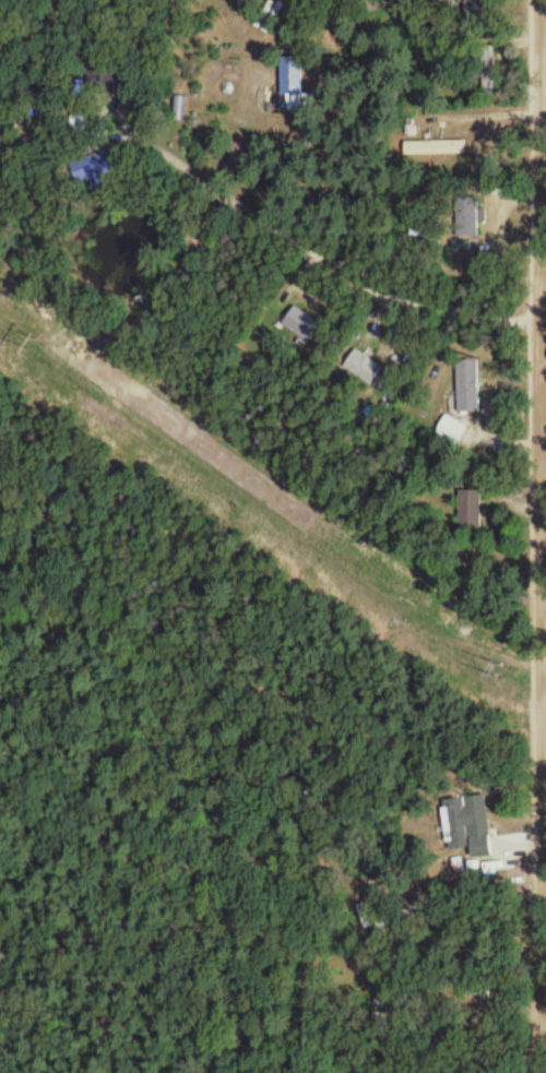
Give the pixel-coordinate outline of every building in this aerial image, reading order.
[(479,54),(474,78),(488,81),(494,55),(482,52),(481,55),(479,54)] [(287,113),(311,112),(310,77),(271,78),(271,99),(287,98),(287,113)] [(187,101),(177,99),(173,122),(183,124),(187,101)] [(405,144),(405,157),(465,157),(465,144),(405,144)] [(74,160),(74,183),(108,183),(108,160),(74,160)] [(455,200),(455,239),(477,239),(477,200),(455,200)] [(282,325),(307,344),(320,328),(294,309),(282,325)] [(383,369),(356,350),(343,369),(370,387),(383,369)] [(456,413),(478,413),(478,364),(456,364),(456,413)] [(435,436),(459,448),(469,430),(445,417),(435,436)] [(457,493),(457,533),(481,533),(481,493),(457,493)] [(486,796),(443,802),(450,857),(493,852),(486,796)]
